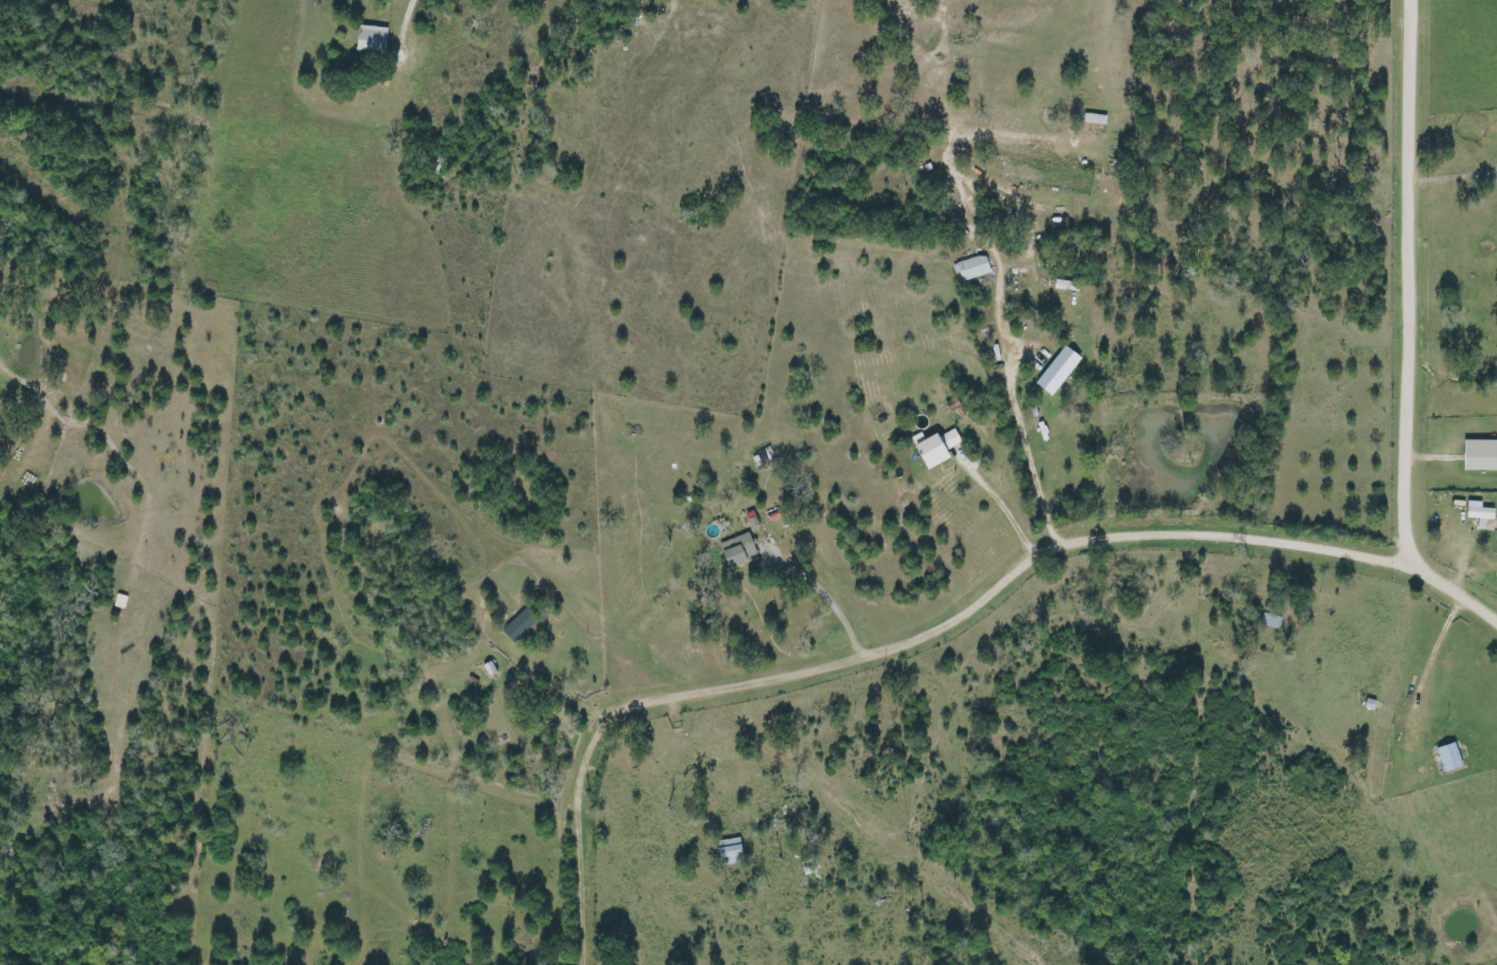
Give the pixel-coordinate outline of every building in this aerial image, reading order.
[(388,29),(359,24),(354,49),(384,54),(388,29)] [(960,282),(991,272),(985,254),(954,264),(960,282)] [(1034,383),(1050,396),(1081,359),(1065,346),(1034,383)] [(962,442),(954,429),(937,438),(935,434),(913,445),(926,470),(950,458),(946,451),(962,442)] [(1464,440),(1464,470),(1496,471),(1496,440),(1464,440)] [(1466,518),(1477,518),(1477,528),(1485,528),(1485,519),(1493,520),(1494,508),(1466,507),(1466,518)] [(723,551),(732,570),(747,563),(738,544),(723,551)] [(513,643),(537,621),(525,608),(501,631),(513,643)] [(1283,618),(1264,613),(1261,625),(1280,630),(1283,618)] [(1443,773),(1462,767),(1455,743),(1436,748),(1443,773)] [(716,842),(719,865),(743,862),(740,838),(716,842)]
